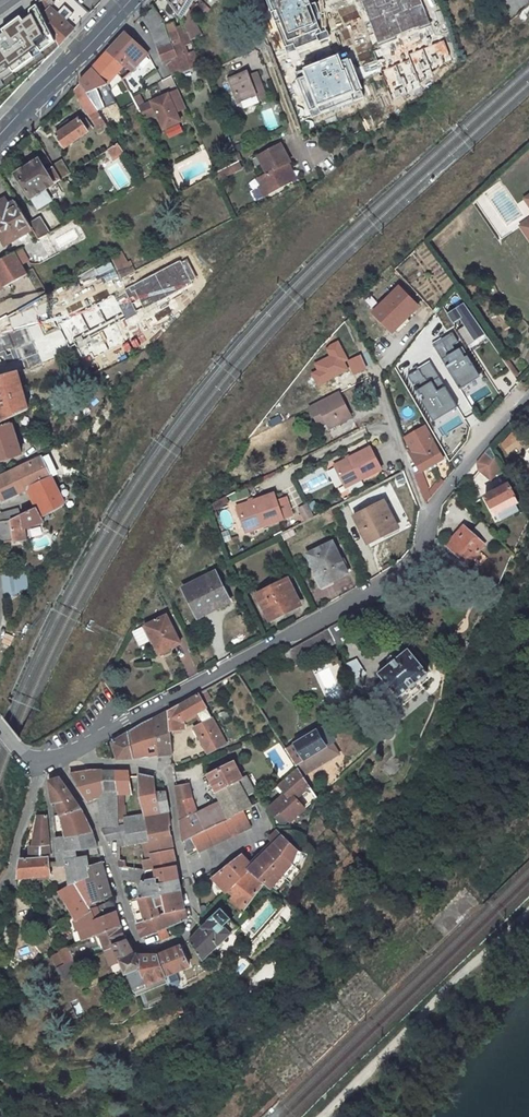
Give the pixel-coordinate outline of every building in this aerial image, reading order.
[(58,48),(73,30),(77,26),(48,0),(42,0),(41,1),(45,5),(40,10),(58,48)] [(77,26),(88,14),(73,0),(48,0),(77,26)] [(182,20),(194,0),(166,0),(182,20)] [(369,20),(381,17),(383,27),(429,14),(426,0),(410,0),(409,0),(408,0),(363,0),(369,20)] [(367,47),(354,3),(331,10),(339,36),(350,33),(355,50),(367,47)] [(8,99),(58,48),(40,10),(38,5),(0,33),(0,107),(8,99)] [(141,18),(151,30),(162,22),(153,9),(141,18)] [(172,45),(176,57),(166,66),(171,77),(191,69),(189,66),(198,62),(194,51),(185,55),(182,48),(191,44),(187,33),(182,36),(179,28),(175,30),(173,24),(165,27),(166,27),(171,43),(172,45)] [(152,32),(157,48),(171,43),(166,27),(152,32)] [(126,88),(138,78),(132,70),(148,55),(124,33),(107,51),(123,65),(127,69),(130,72),(124,78),(121,79),(126,88)] [(172,45),(158,50),(163,64),(165,65),(166,66),(176,57),(172,45)] [(102,57),(117,72),(123,65),(107,51),(102,57)] [(92,68),(106,85),(111,79),(117,72),(102,57),(92,68)] [(317,59),(306,61),(308,79),(319,77),(317,59)] [(93,103),(106,97),(101,87),(106,85),(92,68),(79,82),(93,103)] [(238,94),(245,107),(260,100),(259,98),(266,95),(260,83),(253,86),(247,75),(244,68),(226,77),(235,95),(238,94)] [(127,69),(120,74),(124,78),(130,72),(127,69)] [(260,83),(254,71),(247,75),(253,86),(260,83)] [(116,84),(111,79),(106,85),(110,90),(116,84)] [(121,94),(128,90),(126,88),(121,79),(116,84),(121,94)] [(72,90),(91,117),(99,112),(93,103),(79,82),(72,90)] [(187,110),(178,92),(151,105),(156,116),(164,132),(180,124),(176,115),(187,110)] [(151,105),(139,111),(144,121),(156,116),(151,105)] [(99,113),(99,112),(91,117),(98,129),(103,127),(105,129),(108,127),(99,113)] [(55,136),(65,149),(88,133),(86,129),(90,127),(85,120),(81,123),(79,120),(70,126),(68,124),(63,128),(64,129),(55,136)] [(38,143),(34,135),(28,141),(32,148),(38,143)] [(108,150),(114,160),(125,153),(119,143),(108,150)] [(265,194),(289,183),(284,172),(289,170),(286,165),(288,165),(279,146),(249,161),(254,170),(259,167),(263,176),(258,178),(255,180),(259,189),(262,188),(265,194)] [(61,160),(52,165),(53,167),(61,180),(70,174),(61,160)] [(38,161),(17,175),(38,210),(52,201),(45,190),(58,181),(61,180),(53,167),(45,172),(38,161)] [(238,162),(216,173),(219,179),(241,168),(238,162)] [(294,181),(289,170),(284,172),(289,183),(294,181)] [(5,245),(32,228),(30,224),(16,202),(8,206),(4,200),(0,202),(0,237),(5,245)] [(48,233),(40,218),(30,224),(32,228),(39,239),(48,233)] [(528,243),(528,220),(518,227),(528,243)] [(27,260),(21,249),(14,253),(20,264),(27,260)] [(124,252),(72,275),(82,297),(134,274),(124,252)] [(26,275),(20,264),(14,253),(0,261),(0,281),(4,288),(26,275)] [(186,257),(123,292),(137,317),(200,283),(186,257)] [(394,334),(419,311),(400,290),(375,313),(394,334)] [(126,322),(113,298),(61,325),(83,368),(128,345),(118,326),(126,322)] [(461,301),(444,312),(468,348),(485,337),(461,301)] [(0,318),(0,377),(17,372),(43,361),(29,322),(14,327),(7,314),(0,318)] [(432,342),(455,388),(476,377),(453,331),(432,342)] [(345,353),(355,374),(366,369),(356,347),(345,353)] [(497,373),(512,394),(520,387),(509,370),(510,369),(495,348),(487,353),(499,372),(497,373)] [(429,420),(455,406),(430,360),(405,374),(429,420)] [(0,377),(0,419),(1,424),(28,410),(17,372),(0,377)] [(350,412),(340,393),(310,408),(319,426),(326,423),(329,429),(342,422),(339,417),(350,412)] [(467,415),(473,412),(468,401),(462,404),(467,415)] [(433,421),(444,443),(469,429),(457,408),(433,421)] [(21,454),(11,423),(2,426),(0,427),(0,461),(21,454)] [(513,447),(518,453),(528,445),(528,441),(526,437),(513,447)] [(420,472),(443,459),(434,445),(424,450),(421,446),(409,452),(420,471),(420,472)] [(345,484),(360,476),(361,478),(382,467),(370,446),(336,465),(345,484)] [(490,480),(500,468),(490,448),(477,464),(477,470),(490,480)] [(42,457),(0,478),(0,498),(2,502),(32,487),(38,501),(37,508),(42,519),(43,519),(64,505),(42,457)] [(302,482),(308,494),(328,483),(321,471),(302,482)] [(426,503),(430,498),(428,491),(420,472),(420,471),(415,474),(420,487),(426,503)] [(430,498),(444,482),(438,478),(428,491),(430,498)] [(509,484),(484,497),(495,516),(499,514),(515,505),(519,504),(509,484)] [(246,530),(264,524),(265,527),(283,519),(274,494),(238,508),(246,530)] [(228,506),(225,498),(211,505),(214,513),(228,506)] [(383,501),(354,517),(367,543),(393,530),(388,520),(391,518),(383,501)] [(306,521),(315,517),(308,503),(299,508),(306,521)] [(518,511),(515,505),(499,514),(501,519),(518,511)] [(13,542),(25,541),(24,530),(44,523),(43,519),(42,519),(37,508),(13,519),(10,520),(13,542)] [(10,520),(13,519),(12,513),(0,515),(0,522),(10,520)] [(466,565),(484,545),(466,529),(448,549),(457,557),(466,565)] [(436,539),(433,554),(448,566),(457,557),(448,549),(436,539)] [(320,585),(347,572),(331,541),(305,554),(320,585)] [(0,574),(0,576),(1,593),(26,591),(24,572),(0,574)] [(229,604),(214,574),(185,590),(197,614),(214,605),(217,610),(229,604)] [(297,603),(286,581),(257,596),(269,618),(297,603)] [(181,643),(169,617),(148,627),(152,635),(151,636),(161,654),(181,643)] [(353,639),(341,621),(328,628),(335,643),(337,648),(353,639)] [(285,647),(282,649),(291,666),(335,643),(328,628),(291,649),(290,648),(288,647),(285,647)] [(428,673),(408,649),(378,673),(383,680),(373,688),(387,706),(407,691),(412,697),(425,687),(419,680),(428,673)] [(347,661),(351,678),(363,675),(359,658),(347,661)] [(167,712),(169,732),(181,730),(181,716),(183,716),(184,712),(194,706),(195,705),(196,707),(203,703),(204,703),(211,699),(206,690),(199,694),(167,712)] [(193,729),(207,753),(225,744),(210,716),(203,703),(196,707),(195,705),(194,706),(201,721),(202,723),(193,729)] [(167,712),(153,719),(158,756),(170,754),(171,754),(169,732),(167,712)] [(146,757),(158,756),(153,719),(144,724),(113,743),(118,759),(146,757)] [(295,765),(335,741),(328,729),(331,728),(328,723),(285,749),(295,765)] [(394,754),(380,769),(391,779),(405,764),(394,754)] [(221,801),(197,814),(204,830),(242,811),(247,808),(250,806),(246,798),(237,781),(242,779),(233,761),(226,766),(209,775),(221,801)] [(275,789),(282,797),(269,809),(264,814),(276,824),(286,824),(289,821),(290,822),(317,797),(298,767),(297,768),(275,789)] [(116,772),(92,771),(70,774),(87,802),(98,797),(99,801),(104,829),(119,827),(119,826),(119,824),(119,818),(117,790),(116,772)] [(130,790),(128,772),(116,772),(117,790),(130,790)] [(155,793),(154,778),(145,776),(138,775),(139,796),(146,823),(147,830),(168,826),(170,826),(169,811),(160,813),(155,793)] [(255,792),(246,776),(242,779),(237,781),(246,798),(255,792)] [(66,824),(68,835),(92,831),(81,807),(60,778),(49,781),(52,803),(56,802),(63,825),(66,824)] [(179,813),(179,815),(180,822),(197,814),(195,808),(192,799),(188,784),(175,786),(179,813)] [(169,811),(165,793),(155,793),(160,813),(169,811)] [(204,830),(183,840),(190,852),(196,849),(198,853),(250,826),(242,811),(204,830)] [(180,822),(183,841),(183,840),(204,830),(197,814),(180,822)] [(37,815),(34,846),(49,845),(46,815),(37,815)] [(127,837),(128,844),(143,841),(148,840),(149,840),(147,830),(146,823),(127,827),(127,825),(119,826),(119,827),(104,829),(102,830),(108,839),(120,838),(127,837)] [(170,835),(168,826),(147,830),(149,840),(170,835)] [(321,835),(328,842),(335,835),(328,828),(321,835)] [(78,850),(98,847),(97,843),(93,831),(92,831),(68,835),(56,837),(58,863),(58,867),(67,866),(66,860),(79,858),(78,850)] [(143,860),(146,871),(175,865),(173,854),(170,835),(149,840),(148,840),(149,844),(151,858),(143,860)] [(275,844),(253,866),(249,863),(242,855),(212,878),(227,892),(229,890),(235,897),(231,902),(243,911),(266,882),(271,886),(274,885),(293,863),(297,851),(298,850),(282,836),(275,844)] [(118,846),(128,844),(127,837),(120,838),(118,846)] [(272,841),(249,863),(253,866),(275,844),(272,841)] [(32,847),(31,858),(47,857),(49,856),(48,848),(50,848),(49,845),(34,846),(32,847)] [(88,876),(87,866),(86,856),(79,858),(66,860),(67,866),(69,884),(73,883),(88,876)] [(48,875),(50,875),(49,869),(48,863),(47,857),(31,858),(21,859),(18,878),(48,875)] [(95,902),(107,896),(104,887),(108,886),(102,862),(87,866),(88,876),(91,891),(95,902)] [(178,881),(175,865),(146,871),(143,881),(157,878),(159,884),(178,881)] [(120,867),(124,880),(140,882),(144,870),(120,867)] [(88,876),(73,883),(82,898),(87,906),(95,902),(91,891),(88,876)] [(157,878),(143,881),(138,898),(155,896),(156,899),(162,897),(161,895),(181,892),(178,881),(159,884),(157,878)] [(69,884),(58,891),(67,902),(82,898),(73,883),(69,884)] [(184,908),(181,892),(161,895),(162,897),(164,906),(166,913),(184,908)] [(138,898),(145,920),(154,917),(159,915),(158,908),(164,906),(162,897),(156,899),(155,896),(138,898)] [(82,898),(67,902),(73,916),(76,921),(80,918),(91,912),(90,910),(89,910),(87,906),(82,898)] [(116,912),(113,900),(97,907),(90,910),(91,912),(94,921),(116,912)] [(87,906),(89,910),(90,910),(97,907),(95,902),(87,906)] [(162,941),(169,938),(166,928),(187,920),(184,908),(166,913),(159,915),(154,917),(158,931),(162,941)] [(231,933),(238,927),(237,926),(231,919),(221,908),(202,927),(202,928),(197,932),(198,932),(190,941),(191,942),(202,960),(219,946),(232,934),(231,933)] [(91,912),(80,918),(82,926),(85,927),(95,922),(94,921),(91,912)] [(95,922),(99,934),(120,925),(116,912),(94,921),(95,922)] [(141,937),(144,936),(158,931),(154,917),(145,920),(136,923),(140,935),(141,937)] [(120,925),(99,934),(105,949),(112,946),(125,940),(124,937),(122,930),(120,925)] [(120,961),(125,973),(137,967),(141,966),(136,955),(134,955),(126,940),(125,940),(112,946),(119,962),(120,961)] [(112,946),(105,949),(109,961),(113,964),(119,962),(112,946)] [(189,966),(180,946),(157,955),(166,975),(189,966)] [(74,961),(69,947),(60,951),(65,963),(65,964),(74,961)] [(141,966),(137,967),(145,983),(155,979),(166,975),(157,955),(136,955),(141,966)] [(76,967),(74,961),(65,964),(65,963),(57,968),(63,981),(79,973),(76,967)] [(155,979),(157,984),(160,986),(169,982),(166,975),(155,979)] [(157,984),(146,989),(148,993),(151,1001),(173,992),(169,982),(160,986),(157,984)]
